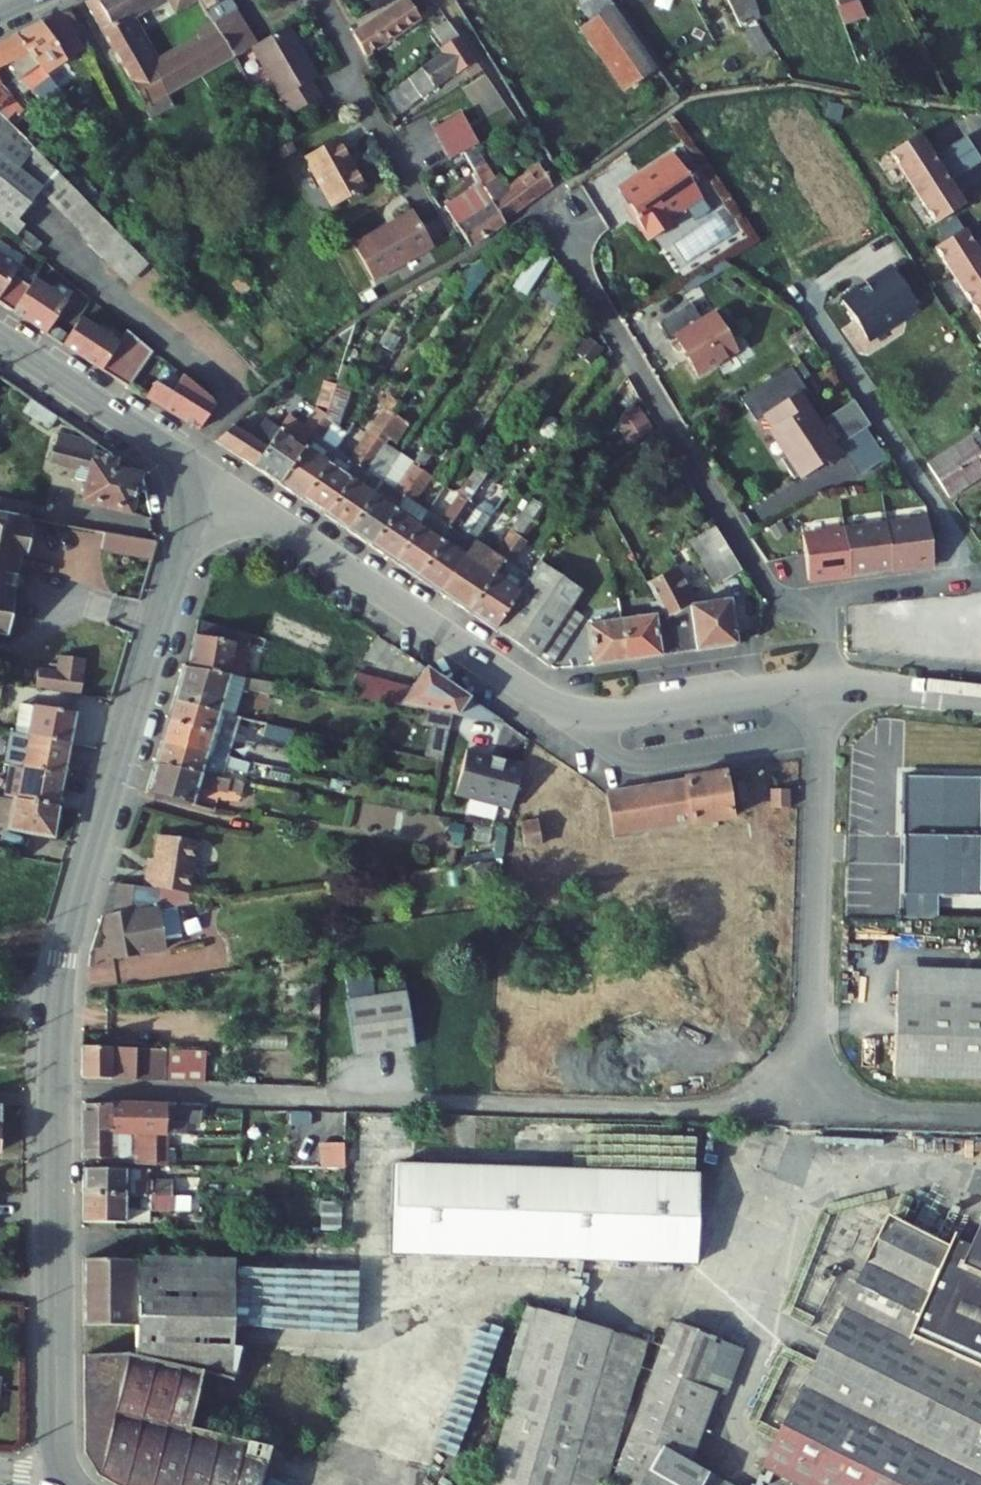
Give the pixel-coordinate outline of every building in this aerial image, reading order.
[(127,19),(114,26),(99,1),(99,0),(89,0),(85,2),(151,118),(173,106),(167,96),(169,94),(154,68),(162,63),(154,50),(146,55),(142,47),(135,51),(130,41),(137,37),(127,19)] [(99,1),(114,26),(127,19),(135,15),(163,0),(101,0),(99,1)] [(175,12),(198,0),(168,0),(175,12)] [(198,0),(207,16),(209,15),(213,22),(231,55),(247,46),(253,43),(237,13),(239,12),(232,0),(198,0)] [(366,1),(370,10),(389,0),(368,0),(366,1)] [(610,0),(576,0),(590,21),(613,4),(610,0)] [(625,9),(635,4),(633,0),(619,0),(625,9)] [(741,27),(755,19),(749,0),(728,0),(741,27)] [(613,4),(590,21),(558,44),(548,32),(527,46),(528,66),(572,127),(658,68),(613,4)] [(398,6),(359,33),(351,36),(362,57),(410,26),(398,6)] [(84,48),(65,12),(40,24),(64,56),(84,48)] [(146,55),(154,50),(135,15),(127,19),(137,37),(130,41),(135,51),(142,47),(146,55)] [(154,68),(169,94),(232,59),(231,55),(213,22),(202,27),(204,32),(199,35),(201,41),(162,63),(154,68)] [(64,56),(40,24),(15,36),(46,73),(60,63),(68,74),(73,70),(64,56)] [(441,52),(460,39),(450,24),(428,39),(441,57),(443,54),(441,52)] [(318,99),(309,82),(313,79),(284,26),(253,43),(247,46),(286,117),(318,99)] [(15,36),(0,43),(0,56),(5,66),(9,64),(29,87),(31,85),(50,108),(65,98),(54,84),(46,73),(15,36)] [(443,54),(441,57),(408,80),(398,87),(410,105),(456,73),(457,75),(464,70),(476,62),(460,39),(441,52),(443,54)] [(470,80),(482,72),(476,62),(464,70),(470,80)] [(46,73),(54,84),(62,78),(68,74),(60,63),(46,73)] [(73,93),(62,78),(54,84),(65,98),(73,93)] [(6,119),(14,110),(19,116),(24,109),(0,86),(0,85),(0,112),(6,119)] [(79,101),(73,93),(65,98),(67,99),(72,106),(79,101)] [(411,153),(425,176),(452,161),(464,155),(466,154),(442,107),(426,116),(445,153),(427,163),(419,150),(411,153)] [(14,110),(6,119),(14,127),(22,118),(19,116),(14,110)] [(21,171),(39,190),(46,196),(64,216),(81,201),(48,163),(14,127),(6,119),(0,112),(0,196),(21,171)] [(934,157),(920,134),(891,152),(914,187),(942,169),(934,157)] [(934,157),(942,169),(974,149),(966,136),(934,157)] [(339,139),(306,156),(333,208),(366,190),(339,139)] [(503,221),(552,185),(541,167),(503,194),(475,148),(466,154),(464,155),(480,181),(482,185),(503,221)] [(980,162),(980,160),(974,149),(942,169),(951,182),(980,162)] [(480,181),(464,155),(452,161),(469,189),(480,181)] [(652,190),(629,206),(649,240),(672,226),(667,217),(699,197),(675,159),(666,165),(664,161),(642,175),(652,190)] [(942,169),(914,187),(937,223),(965,205),(951,182),(942,169)] [(39,190),(21,171),(0,196),(0,205),(4,207),(0,212),(0,223),(17,238),(24,229),(14,221),(39,190)] [(652,190),(642,175),(619,191),(629,206),(652,190)] [(505,224),(503,221),(482,185),(450,207),(453,212),(448,214),(471,247),(505,224)] [(104,229),(81,201),(64,216),(86,244),(104,229)] [(412,213),(351,247),(370,282),(431,249),(412,213)] [(24,229),(17,238),(34,251),(42,244),(24,229)] [(83,246),(97,262),(118,244),(104,229),(86,244),(83,246)] [(935,248),(980,320),(980,257),(973,245),(964,230),(935,248)] [(134,241),(123,250),(139,268),(149,259),(134,241)] [(118,244),(97,262),(118,285),(139,268),(123,250),(118,244)] [(526,298),(551,260),(536,251),(512,289),(526,298)] [(13,274),(18,266),(0,254),(0,292),(13,274)] [(842,301),(866,339),(917,306),(890,266),(865,282),(867,285),(842,301)] [(13,274),(0,292),(0,302),(45,332),(65,303),(48,292),(49,290),(34,279),(29,285),(13,274)] [(676,339),(698,375),(735,353),(711,314),(700,322),(689,304),(658,323),(670,343),(676,339)] [(80,317),(62,343),(113,377),(138,338),(129,330),(117,347),(95,331),(96,329),(80,317)] [(339,334),(347,343),(352,326),(339,334)] [(153,350),(138,338),(113,377),(129,387),(153,350)] [(330,341),(314,355),(320,363),(336,349),(330,341)] [(839,446),(862,431),(846,405),(820,422),(816,416),(813,418),(805,407),(817,399),(805,380),(795,364),(741,396),(756,421),(766,415),(774,428),(791,454),(787,456),(781,460),(794,480),(800,476),(802,478),(819,467),(817,464),(825,459),(829,464),(844,454),(839,446)] [(155,383),(145,397),(198,430),(213,406),(211,399),(183,375),(172,394),(155,383)] [(216,441),(279,484),(326,415),(334,387),(323,384),(314,411),(309,419),(303,427),(287,416),(278,429),(264,420),(251,438),(234,426),(216,441)] [(326,415),(279,484),(302,500),(335,451),(324,444),(337,425),(341,427),(351,391),(334,387),(326,415)] [(49,427),(58,415),(31,397),(23,409),(49,427)] [(393,415),(403,422),(413,408),(403,401),(393,415)] [(293,407),(287,416),(303,427),(309,419),(293,407)] [(335,451),(302,500),(325,516),(376,440),(380,434),(393,415),(385,409),(350,461),(335,451)] [(614,431),(632,449),(653,428),(635,410),(614,431)] [(393,415),(380,434),(388,439),(396,444),(409,425),(403,422),(393,415)] [(92,471),(89,482),(84,501),(128,512),(137,476),(113,470),(115,462),(94,457),(97,442),(59,433),(52,461),(78,468),(92,471)] [(380,434),(376,440),(384,445),(388,439),(380,434)] [(940,480),(980,454),(969,438),(929,464),(940,480)] [(376,440),(325,516),(347,531),(380,482),(366,473),(384,445),(376,440)] [(399,455),(384,445),(366,473),(380,482),(399,455)] [(380,482),(347,531),(370,546),(420,472),(432,454),(424,448),(394,492),(380,482)] [(980,454),(940,480),(951,497),(980,478),(980,453),(980,454)] [(92,471),(78,468),(76,478),(89,482),(92,471)] [(426,513),(393,561),(415,577),(466,502),(484,475),(475,469),(439,522),(426,513)] [(420,472),(370,546),(393,561),(426,513),(412,503),(418,495),(429,478),(420,472)] [(432,504),(418,495),(412,503),(426,513),(432,504)] [(26,519),(30,520),(33,504),(0,499),(0,515),(26,519)] [(466,502),(415,577),(438,593),(471,544),(458,535),(476,509),(466,502)] [(473,541),(471,544),(438,593),(468,612),(518,538),(531,519),(523,513),(494,555),(473,541)] [(18,562),(19,555),(24,556),(29,529),(24,528),(26,519),(0,515),(0,559),(18,562)] [(927,516),(802,533),(808,577),(933,560),(927,516)] [(716,588),(742,573),(715,528),(689,543),(716,588)] [(158,543),(107,533),(103,553),(152,562),(158,543)] [(518,538),(468,612),(494,630),(529,578),(514,568),(529,545),(518,538)] [(13,591),(16,577),(18,562),(0,559),(0,635),(6,636),(13,591)] [(540,562),(529,578),(494,630),(535,658),(556,627),(569,608),(581,590),(540,562)] [(647,582),(657,603),(678,642),(695,640),(697,651),(736,645),(730,601),(689,606),(670,571),(647,582)] [(25,578),(16,577),(13,591),(22,593),(25,578)] [(653,616),(620,620),(626,661),(677,653),(674,643),(678,642),(657,603),(652,604),(653,616)] [(582,616),(569,608),(556,627),(569,636),(582,616)] [(191,668),(243,677),(251,644),(262,648),(265,640),(247,633),(199,618),(198,621),(191,668)] [(620,620),(588,625),(593,665),(626,661),(620,620)] [(535,658),(548,667),(569,636),(556,627),(535,658)] [(677,653),(697,651),(695,640),(678,642),(674,643),(677,653)] [(37,691),(81,697),(86,663),(60,659),(58,673),(40,671),(37,691)] [(173,700),(235,719),(243,689),(272,694),(274,683),(243,677),(191,668),(183,667),(173,700)] [(425,711),(454,716),(457,716),(468,699),(425,669),(413,689),(356,674),(355,675),(350,697),(425,711)] [(173,700),(167,722),(234,742),(234,740),(236,734),(240,719),(235,719),(173,700)] [(21,728),(20,734),(70,743),(75,713),(21,704),(17,727),(21,728)] [(451,728),(454,716),(425,711),(423,724),(451,728)] [(508,726),(495,717),(492,723),(508,726)] [(234,742),(167,722),(161,742),(225,760),(228,758),(231,747),(252,754),(254,745),(244,743),(234,740),(234,742)] [(296,732),(267,726),(265,738),(294,743),(296,732)] [(70,743),(20,734),(16,733),(10,765),(64,775),(70,743)] [(236,734),(234,740),(244,743),(245,737),(236,734)] [(245,737),(244,743),(254,745),(256,740),(245,737)] [(225,772),(228,758),(225,760),(161,742),(154,766),(223,778),(225,772)] [(296,753),(268,747),(265,759),(294,765),(296,753)] [(296,753),(294,765),(303,767),(306,754),(296,753)] [(456,797),(512,811),(523,767),(467,753),(456,797)] [(10,765),(4,798),(58,808),(64,775),(10,765)] [(146,793),(190,805),(195,789),(225,795),(227,779),(223,778),(154,766),(146,793)] [(223,778),(227,779),(244,782),(246,776),(225,772),(223,778)] [(684,782),(607,795),(614,837),(691,824),(691,826),(729,819),(721,773),(684,779),(684,782)] [(903,778),(903,898),(980,898),(980,778),(903,778)] [(786,792),(768,796),(771,814),(790,811),(786,792)] [(4,798),(2,798),(0,811),(0,821),(10,822),(8,829),(53,837),(58,808),(4,798)] [(538,822),(519,825),(523,852),(542,850),(538,822)] [(188,892),(196,839),(159,833),(154,863),(153,870),(146,869),(143,885),(182,891),(188,892)] [(147,862),(146,869),(153,870),(154,863),(147,862)] [(863,868),(865,920),(881,919),(879,867),(863,868)] [(143,885),(121,881),(113,917),(105,918),(111,957),(163,950),(162,941),(181,938),(176,907),(184,906),(182,891),(143,885)] [(899,971),(899,998),(980,998),(980,971),(899,971)] [(403,993),(343,1002),(351,1055),(411,1047),(403,993)] [(899,998),(899,1078),(980,1078),(980,998),(899,998)] [(167,1050),(81,1047),(80,1079),(166,1082),(167,1050)] [(204,1051),(167,1050),(166,1082),(202,1083),(204,1051)] [(202,1124),(203,1108),(166,1107),(81,1104),(81,1118),(81,1144),(81,1158),(149,1159),(149,1165),(186,1166),(187,1132),(171,1131),(171,1124),(202,1124)] [(343,1145),(318,1146),(319,1171),(344,1170),(343,1145)] [(699,1175),(397,1165),(394,1255),(696,1265),(699,1175)] [(82,1169),(81,1195),(169,1196),(170,1170),(82,1169)] [(970,1209),(910,1179),(763,1472),(789,1484),(980,1484),(980,1184),(970,1209)] [(169,1196),(81,1195),(81,1222),(118,1222),(118,1210),(184,1211),(184,1196),(169,1196)] [(346,1244),(346,1236),(325,1235),(325,1244),(346,1244)] [(137,1325),(137,1261),(82,1260),(81,1325),(137,1325)] [(234,1262),(137,1261),(137,1325),(136,1356),(231,1376),(234,1262)] [(517,1383),(538,1310),(526,1306),(504,1379),(517,1383)] [(647,1342),(538,1310),(517,1383),(488,1484),(607,1484),(647,1342)] [(689,1466),(711,1401),(699,1396),(721,1341),(672,1322),(639,1410),(613,1484),(722,1484),(689,1466)] [(743,1349),(721,1341),(699,1396),(711,1401),(722,1405),(743,1349)] [(136,1356),(82,1356),(82,1450),(96,1474),(115,1484),(255,1484),(259,1464),(324,1475),(344,1367),(238,1347),(231,1376),(136,1356)]
